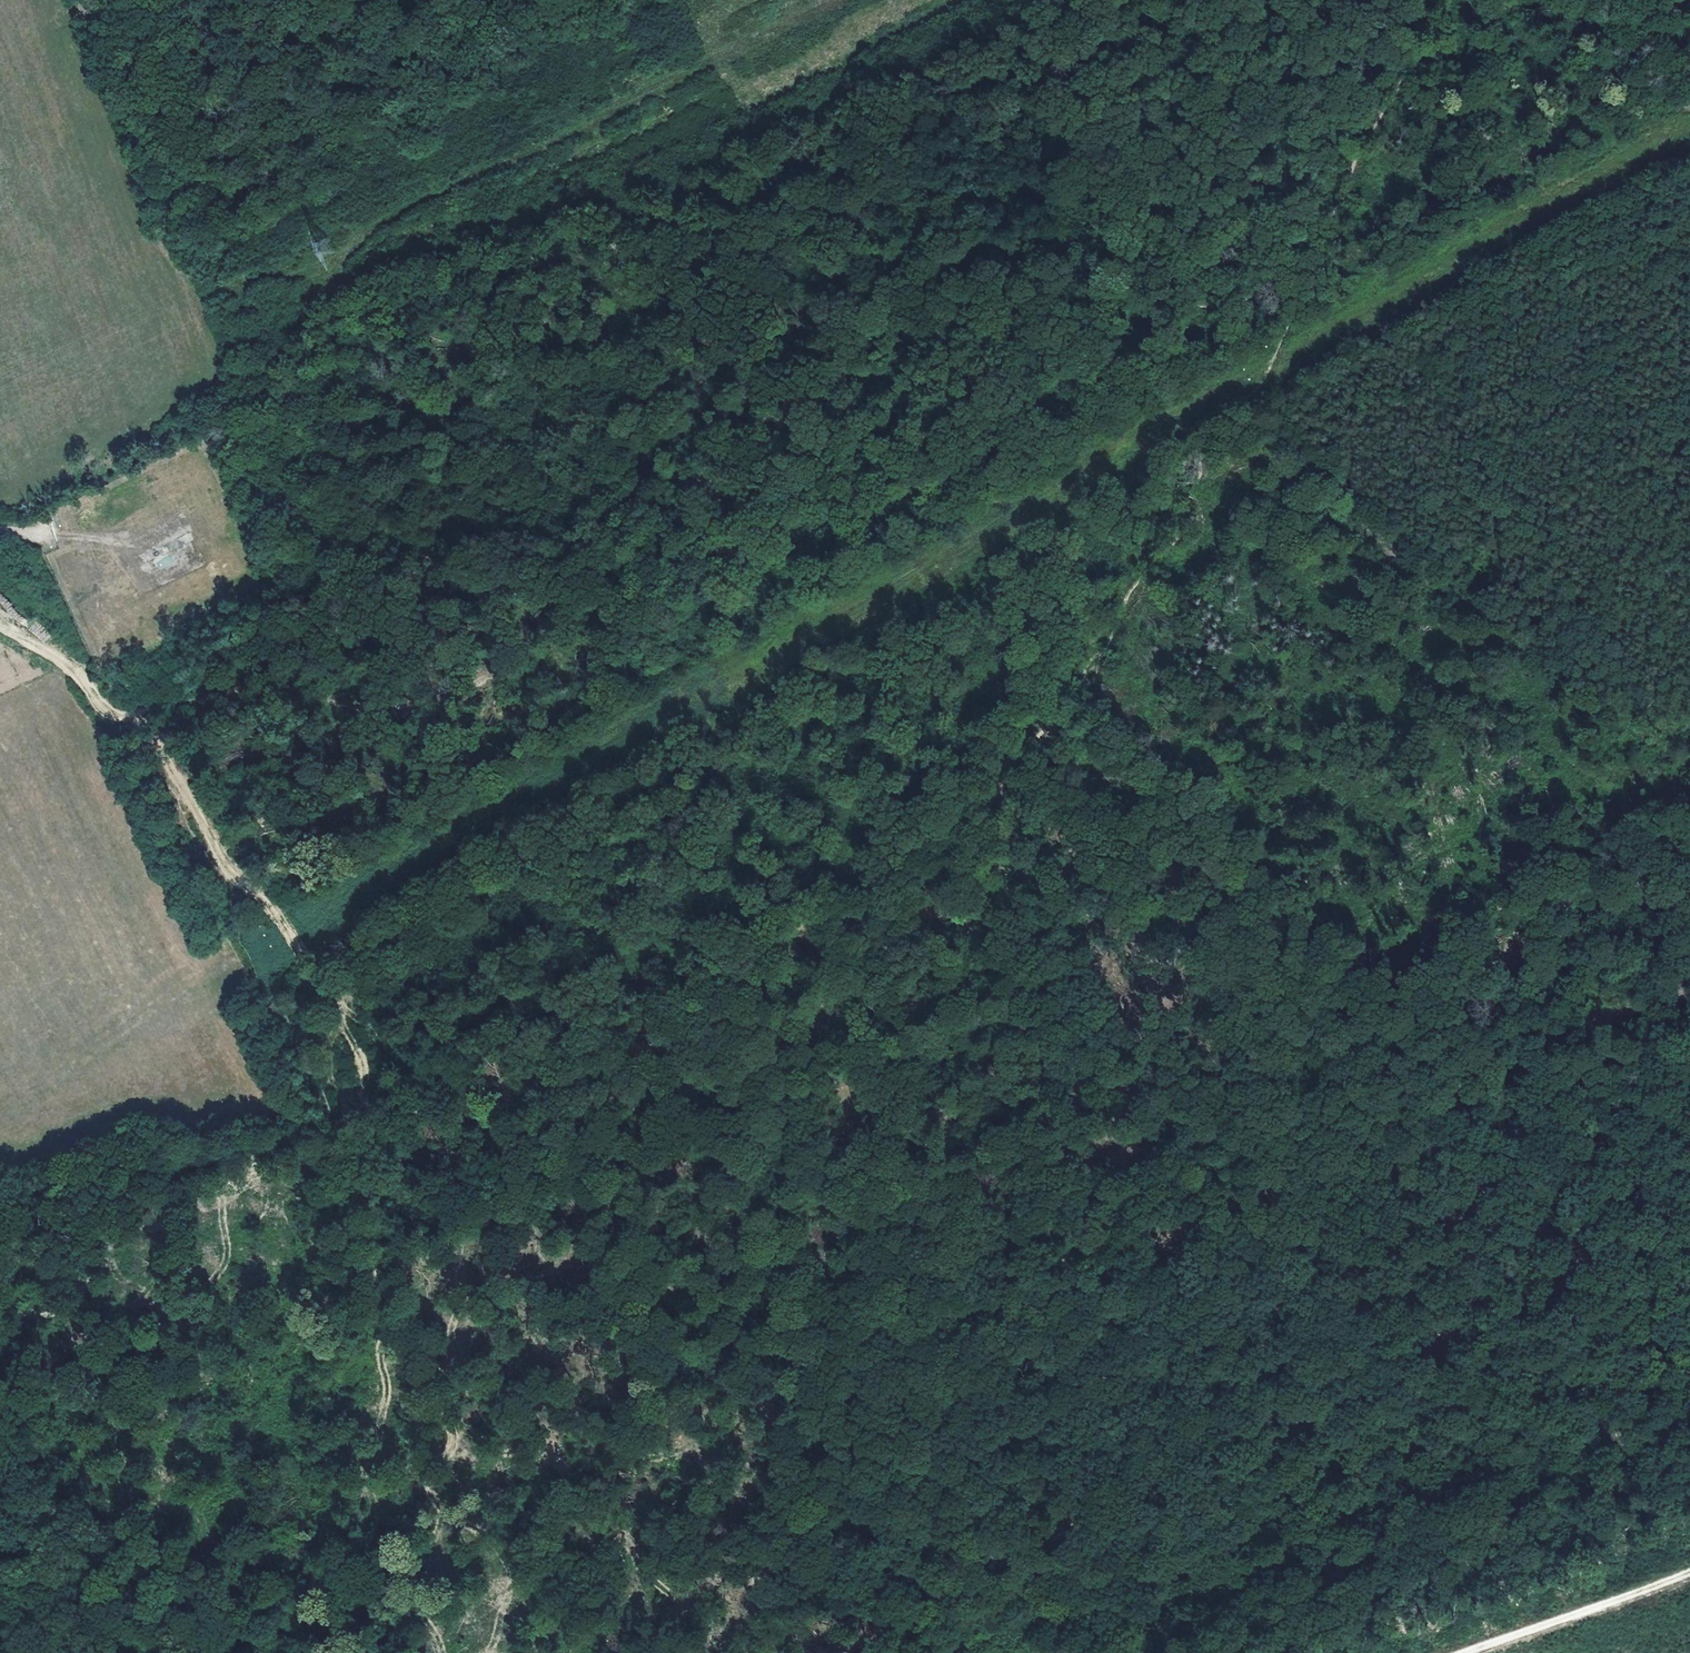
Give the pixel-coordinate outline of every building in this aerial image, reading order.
[(154,563),(162,572),(175,560),(168,551),(154,563)]
